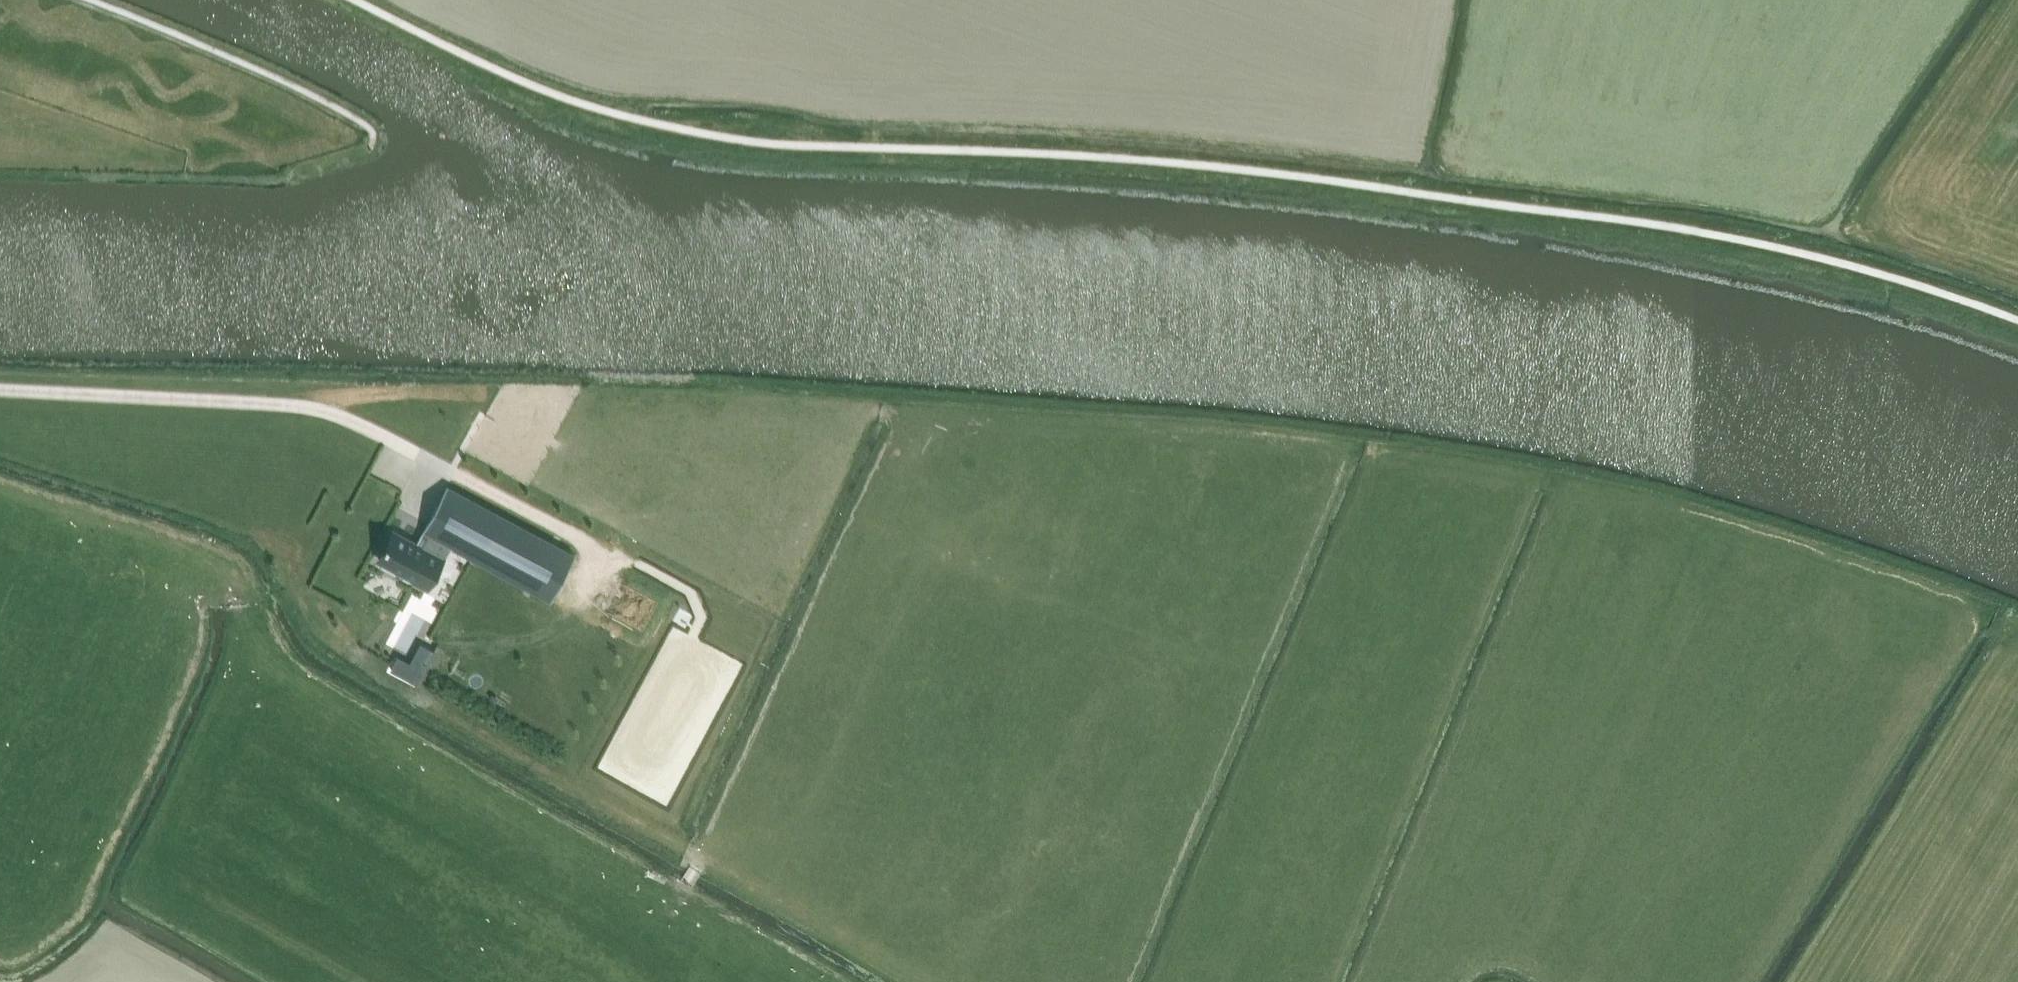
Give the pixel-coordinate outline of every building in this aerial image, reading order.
[(385,548),(379,559),(414,578),(413,581),(427,589),(450,545),(538,592),(551,599),(574,556),(562,549),(447,487),(424,530),(429,533),(421,547),(416,544),(393,532),(387,544),(387,543),(384,547),(385,548)]
